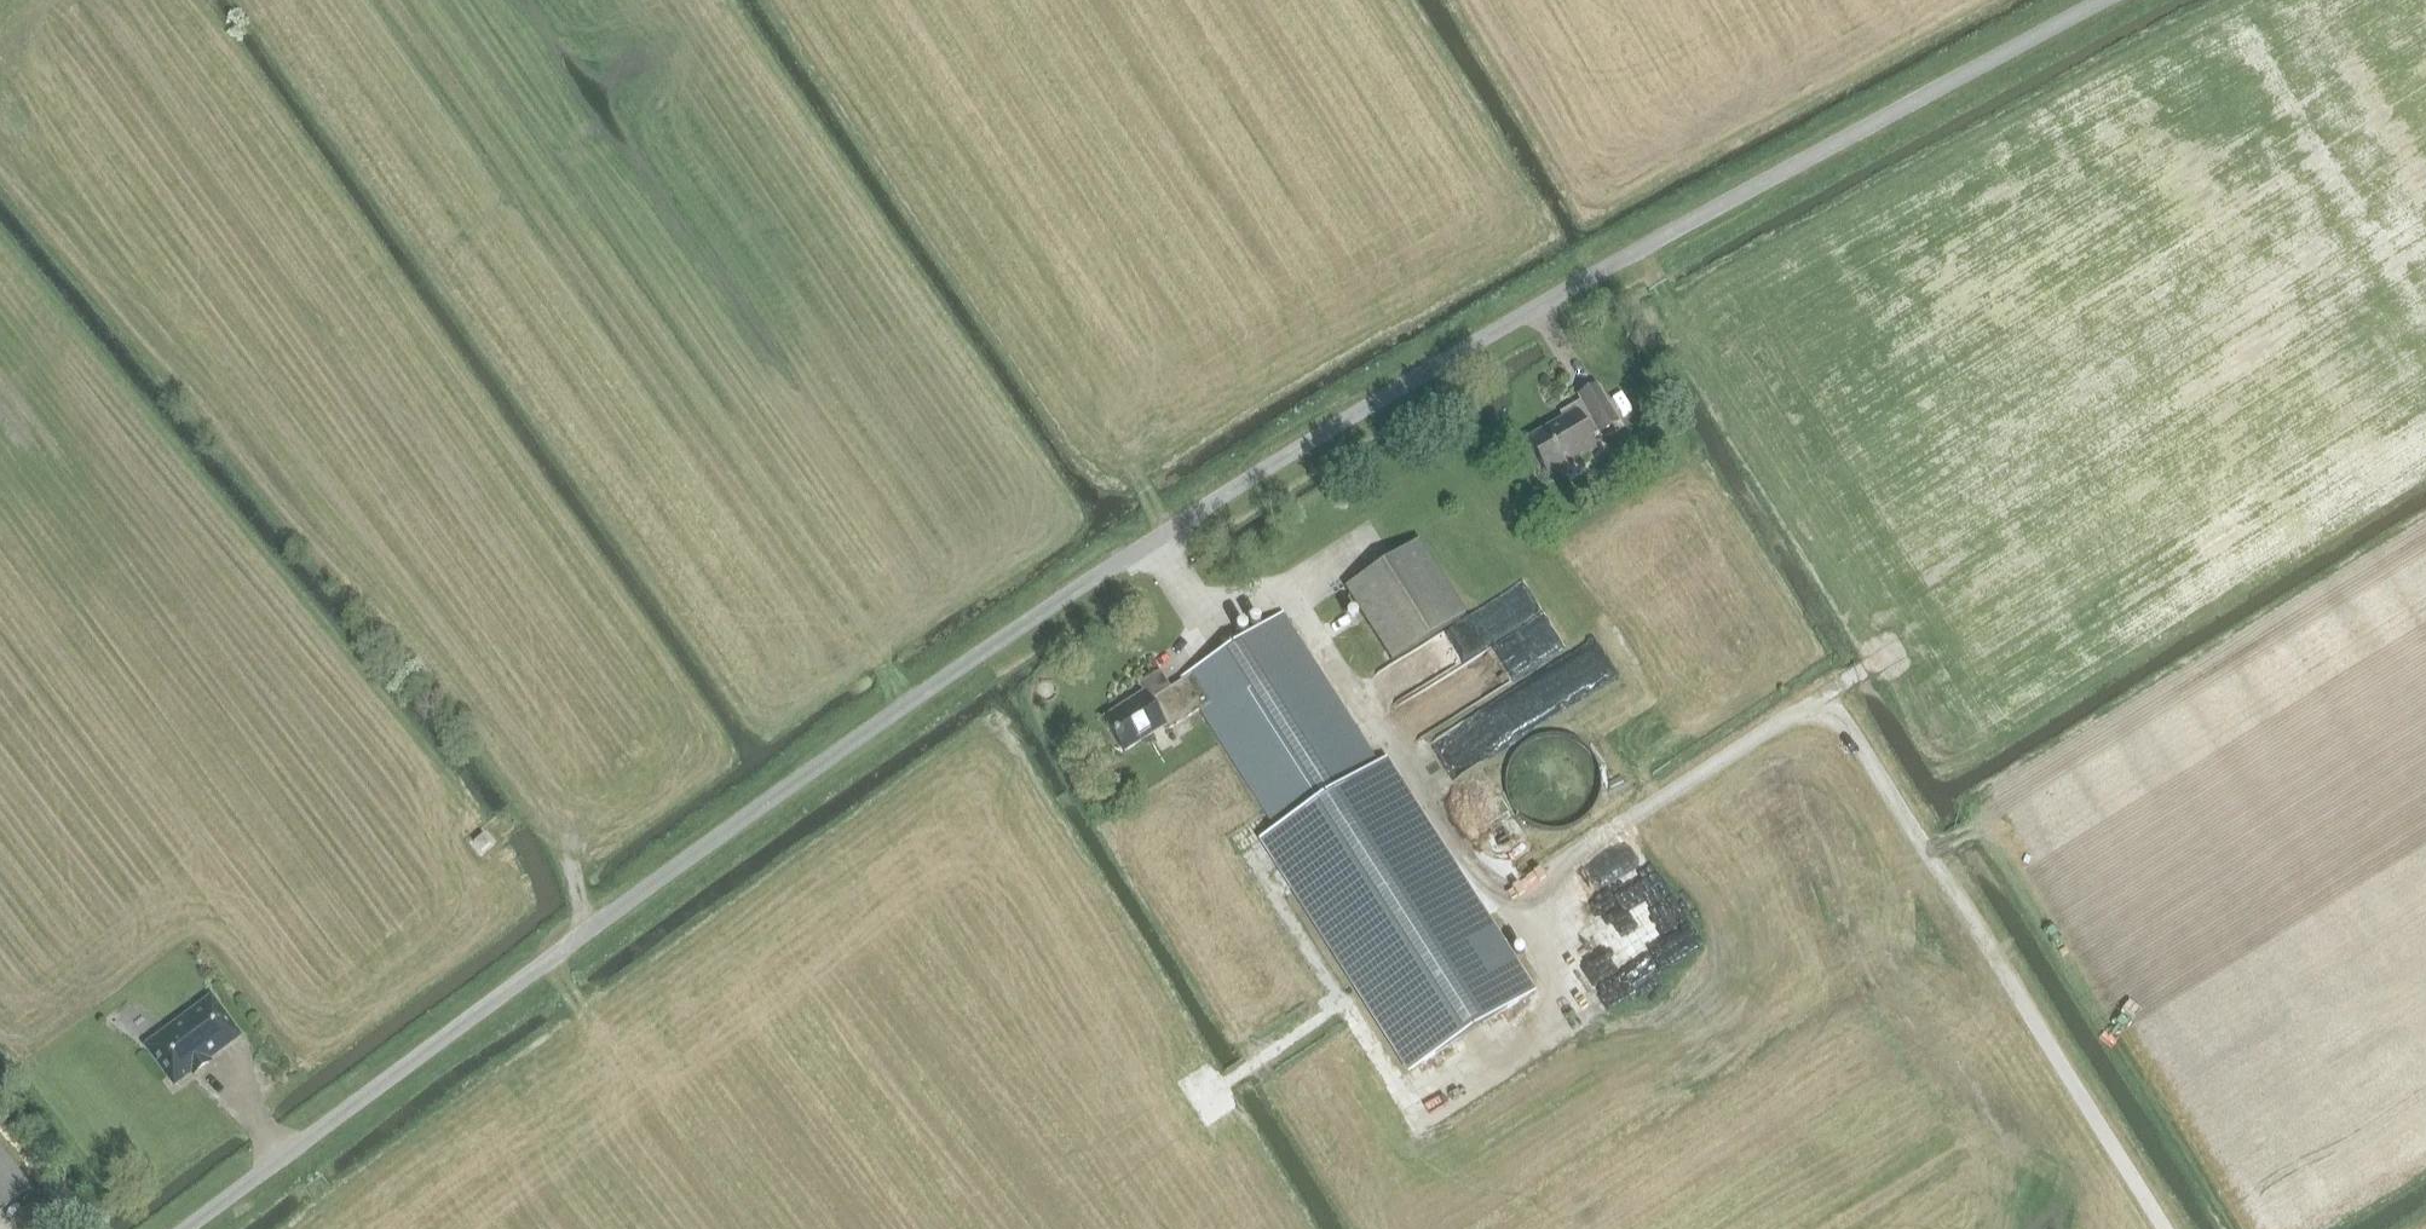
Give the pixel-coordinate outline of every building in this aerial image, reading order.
[(1600,433),(1618,422),(1596,385),(1578,396),(1584,406),(1527,439),(1547,473),(1578,455),(1579,458),(1597,448),(1591,437),(1600,432),(1600,433)] [(1392,661),(1466,614),(1419,540),(1345,587),(1392,661)] [(1166,731),(1200,709),(1277,829),(1258,841),(1407,1075),(1536,993),(1386,759),(1378,764),(1282,614),(1180,678),(1182,681),(1169,689),(1157,671),(1136,685),(1141,694),(1103,719),(1124,751),(1163,726),(1166,731)] [(1349,627),(1376,668),(1389,660),(1363,618),(1349,627)] [(1523,746),(1517,752),(1511,759),(1507,768),(1505,777),(1505,786),(1506,796),(1509,804),(1514,812),(1521,819),(1528,825),(1537,828),(1546,831),(1555,831),(1564,830),(1573,826),(1581,821),(1588,815),(1594,807),(1597,799),(1600,790),(1600,781),(1598,771),(1595,763),(1590,755),(1584,748),(1576,742),(1568,738),(1559,736),(1549,736),(1540,737),(1531,741),(1523,746)] [(1116,793),(1104,800),(1111,812),(1123,805),(1116,793)] [(239,1035),(213,1000),(151,1046),(177,1081),(239,1035)] [(30,1188),(0,1147),(0,1210),(30,1188)]
